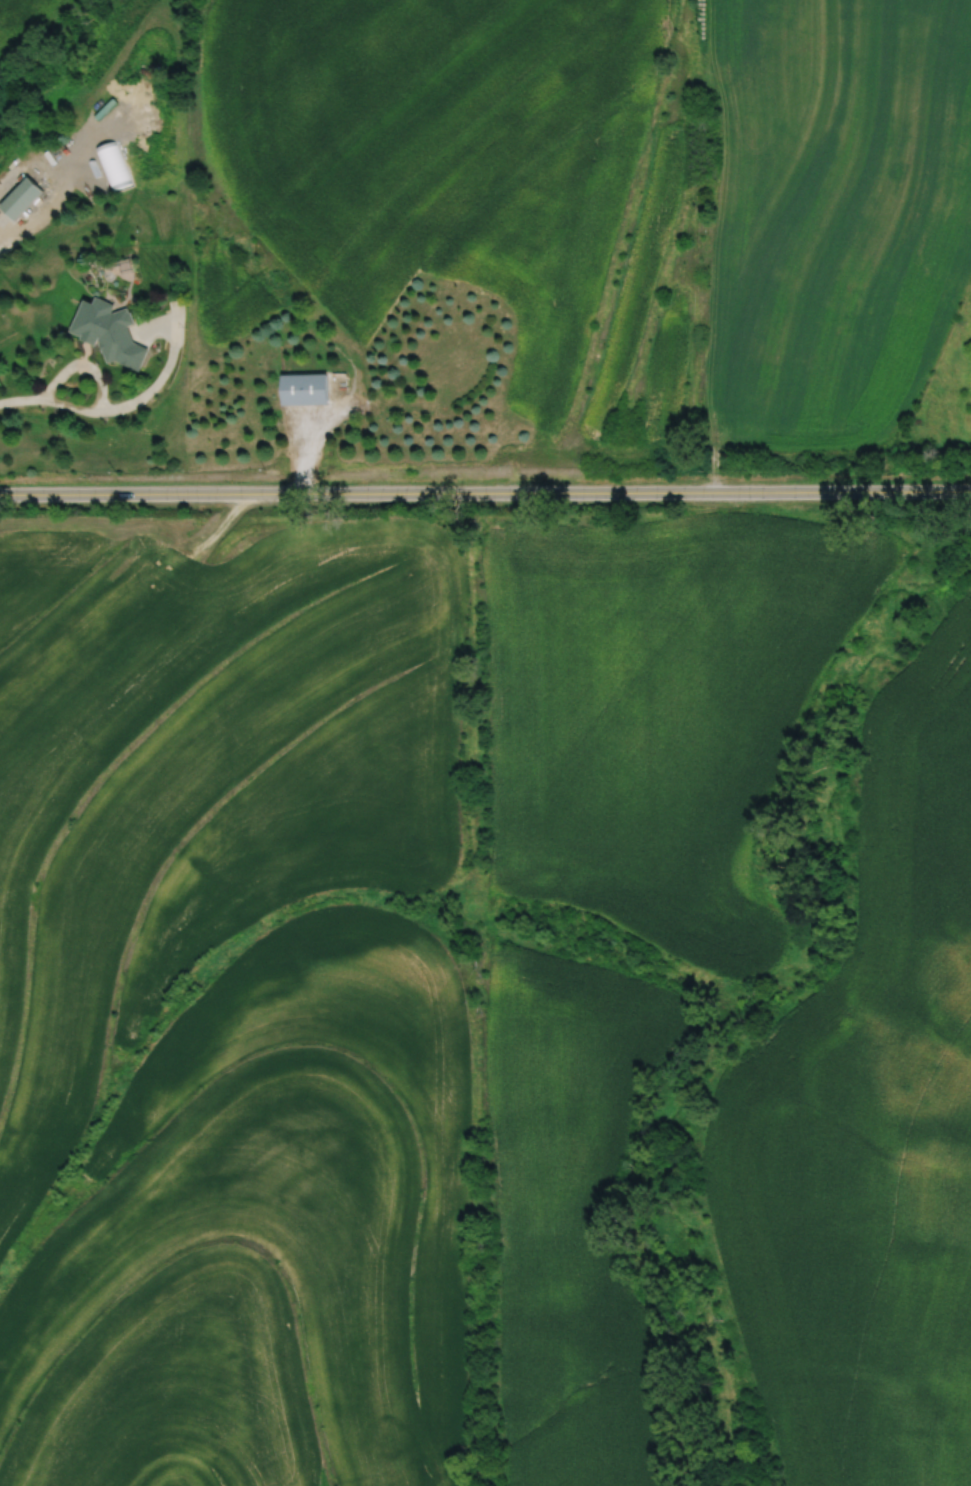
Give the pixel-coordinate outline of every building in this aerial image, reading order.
[(13,219),(0,207),(0,203),(26,176),(41,190),(13,219)] [(148,348),(126,340),(136,315),(115,307),(116,305),(97,298),(95,304),(84,300),(71,334),(108,348),(104,358),(140,371),(148,348)] [(284,375),(326,373),(327,405),(285,406),(284,375)]
